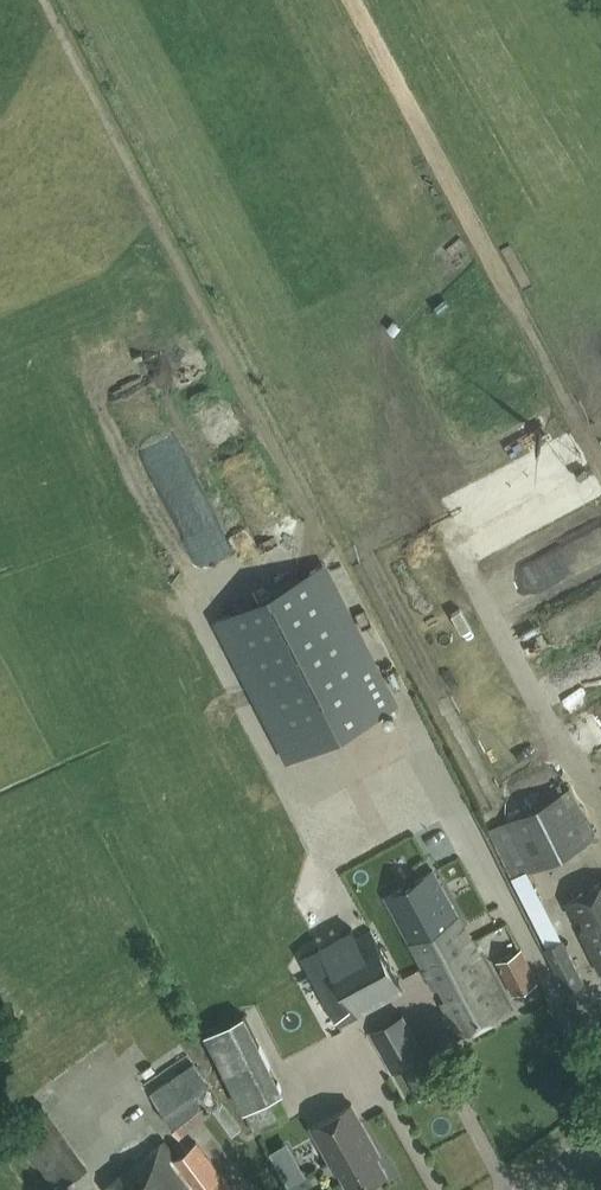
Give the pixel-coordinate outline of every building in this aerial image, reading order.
[(395,705),(323,565),(217,620),(289,759),(395,705)] [(537,680),(550,702),(600,671),(600,654),(595,644),(537,680)] [(567,791),(487,826),(493,841),(502,837),(513,861),(525,856),(531,869),(589,843),(567,791)] [(508,1009),(434,870),(385,896),(433,987),(441,985),(448,999),(441,1002),(459,1035),(508,1009)] [(574,901),(587,928),(580,931),(600,973),(600,888),(574,901)] [(359,1018),(405,993),(370,929),(305,963),(336,1021),(356,1012),(359,1018)] [(566,992),(585,983),(563,938),(544,947),(566,992)] [(514,996),(540,982),(521,947),(495,961),(514,996)] [(442,1087),(425,1056),(429,1054),(406,1012),(368,1033),(392,1075),(402,1069),(419,1100),(442,1087)] [(246,1115),(278,1098),(238,1016),(205,1033),(246,1115)] [(243,1129),(193,1063),(149,1093),(179,1135),(212,1108),(233,1136),(243,1129)] [(278,1098),(246,1115),(255,1133),(288,1116),(278,1098)] [(379,1156),(382,1154),(352,1102),(310,1126),(330,1162),(333,1160),(349,1189),(359,1189),(389,1173),(379,1156)] [(42,1104),(12,1126),(57,1188),(87,1166),(42,1104)] [(163,1140),(102,1186),(105,1189),(234,1189),(196,1141),(175,1157),(163,1140)] [(279,1167),(296,1158),(286,1142),(270,1151),(279,1167)]
